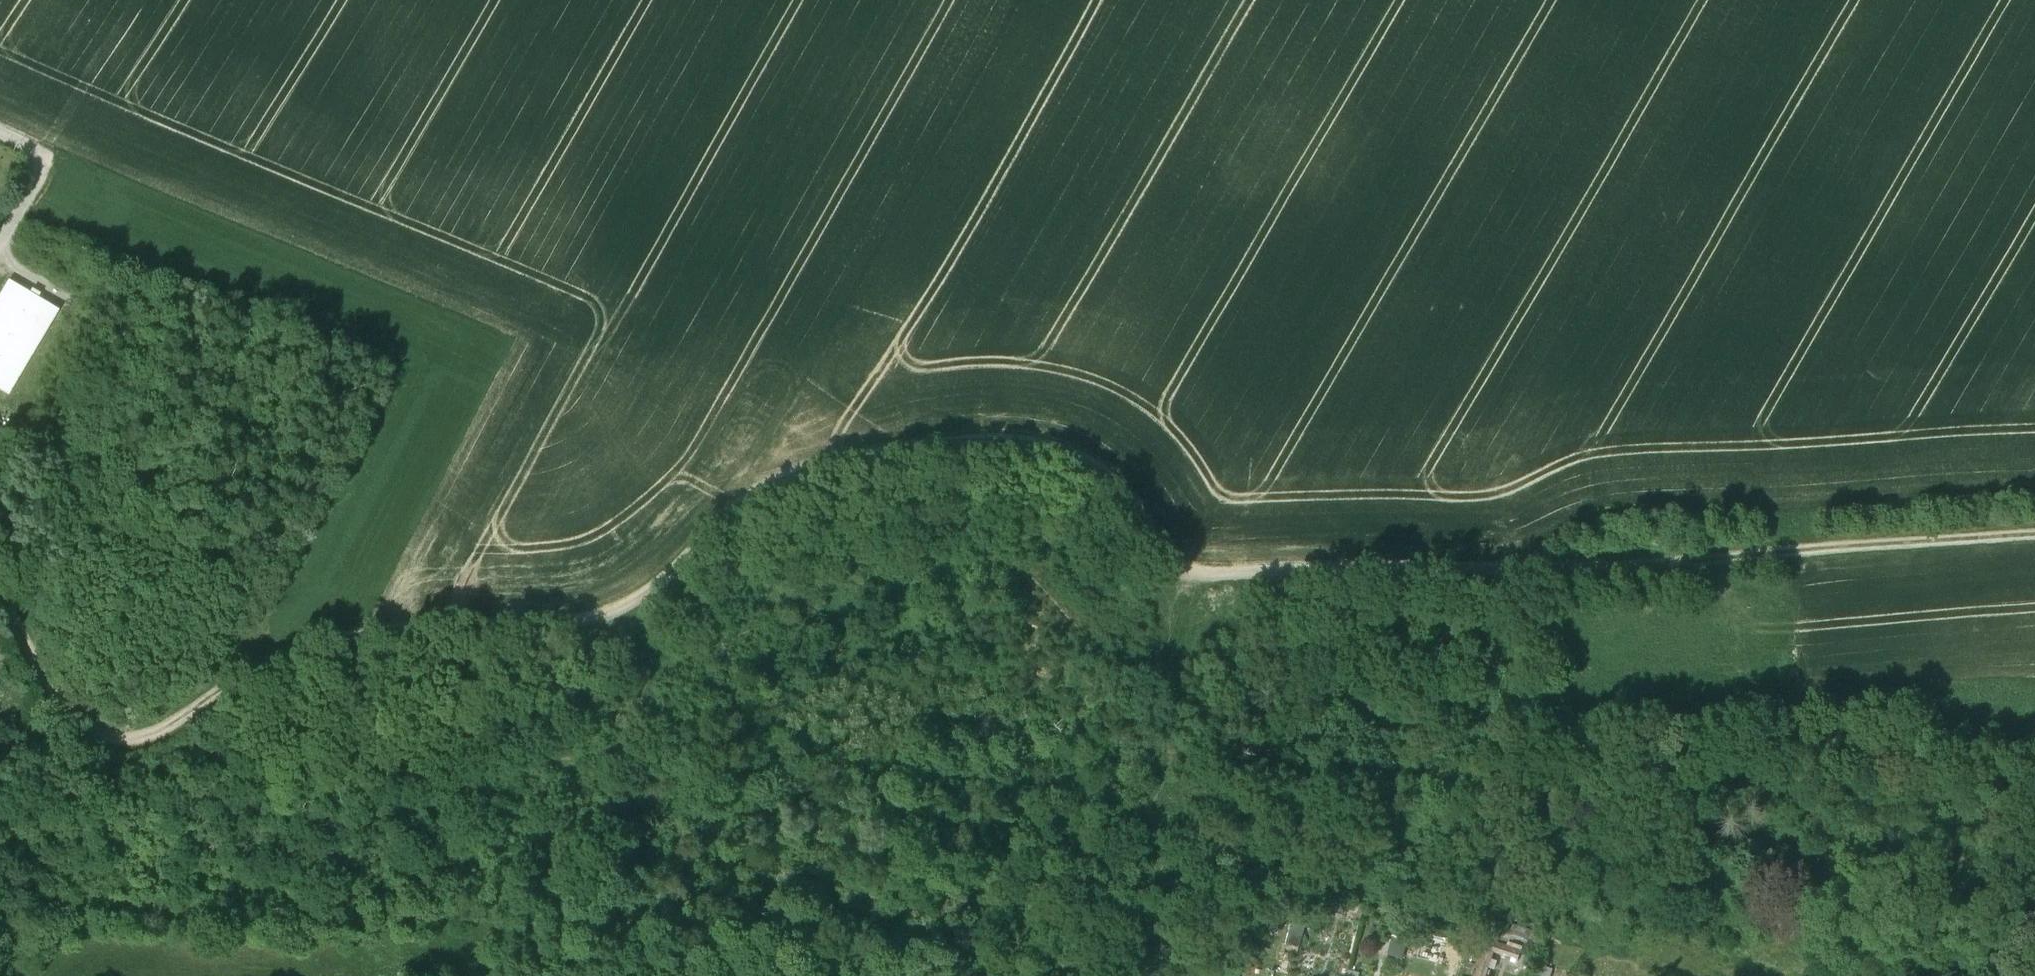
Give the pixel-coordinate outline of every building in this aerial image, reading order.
[(9,394),(59,310),(8,280),(0,295),(0,389),(9,394)] [(1499,920),(1496,932),(1520,940),(1524,928),(1499,920)] [(1430,959),(1435,937),(1395,928),(1390,950),(1430,959)] [(1275,954),(1263,951),(1260,962),(1272,966),(1275,954)]
